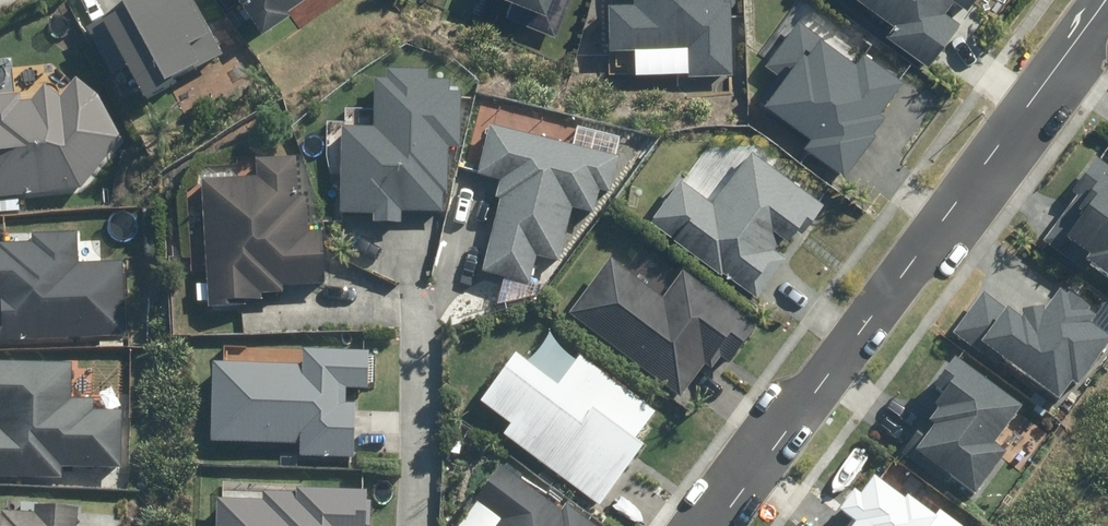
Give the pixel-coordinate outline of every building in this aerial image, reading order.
[(100,24),(145,104),(225,59),(191,0),(130,0),(97,19),(100,24)] [(298,0),(242,0),(264,31),(293,10),(290,6),(298,0)] [(556,33),(570,0),(512,0),(507,13),(556,33)] [(607,47),(689,50),(688,75),(737,77),(740,0),(609,0),(607,47)] [(891,18),(883,30),(932,64),(959,25),(944,14),(954,0),(865,0),(891,18)] [(785,78),(762,108),(805,142),(801,147),(839,177),(886,117),(881,113),(906,81),(863,47),(854,58),(798,14),(762,59),(785,78)] [(0,96),(0,199),(83,193),(131,134),(74,80),(73,65),(13,70),(15,95),(0,96)] [(376,130),(341,129),(338,218),(373,219),(373,224),(402,225),(402,211),(444,212),(446,149),(462,149),(464,95),(451,95),(452,83),(430,82),(430,74),(389,72),(389,80),(377,80),(376,130)] [(622,158),(488,125),(476,175),(504,182),(481,276),(530,288),(538,255),(559,260),(572,207),(594,212),(599,191),(613,194),(622,158)] [(681,180),(652,221),(758,295),(785,256),(770,245),(783,226),(798,236),(826,196),(752,144),(711,201),(681,180)] [(1096,154),(1064,193),(1087,211),(1062,242),(1107,279),(1107,163),(1096,154)] [(257,175),(202,178),(209,305),(266,302),(266,295),(286,294),(285,284),(324,281),(321,233),(308,233),(307,199),(297,199),(295,157),(256,159),(257,175)] [(0,246),(0,341),(125,338),(123,264),(80,265),(79,231),(35,232),(35,245),(0,246)] [(609,257),(565,316),(679,400),(714,352),(729,364),(756,327),(680,271),(662,296),(609,257)] [(1052,410),(1071,386),(1077,390),(1107,349),(1107,341),(1087,325),(1097,312),(1063,286),(1041,315),(1031,308),(1019,324),(980,294),(951,333),(1052,410)] [(366,392),(368,353),(302,350),(301,368),(213,365),(210,444),(300,447),(299,456),(352,458),(354,422),(345,421),(346,391),(366,392)] [(513,426),(504,438),(595,506),(640,446),(635,442),(656,414),(578,356),(557,383),(518,355),(482,403),(513,426)] [(1021,413),(960,363),(953,358),(930,386),(943,396),(923,422),(933,430),(915,452),(973,499),(1007,457),(993,447),(1021,413)] [(59,476),(59,466),(118,466),(119,414),(91,413),(91,402),(73,402),(73,364),(0,363),(0,475),(59,476)] [(567,505),(560,514),(503,469),(458,525),(594,525),(567,505)] [(852,521),(848,525),(959,525),(935,508),(931,514),(905,495),(901,501),(871,479),(859,494),(851,488),(835,509),(852,521)] [(367,493),(296,489),(295,496),(264,494),(263,503),(218,500),(217,525),(365,525),(367,493)] [(77,505),(35,504),(34,510),(0,508),(0,525),(76,525),(77,505)]
